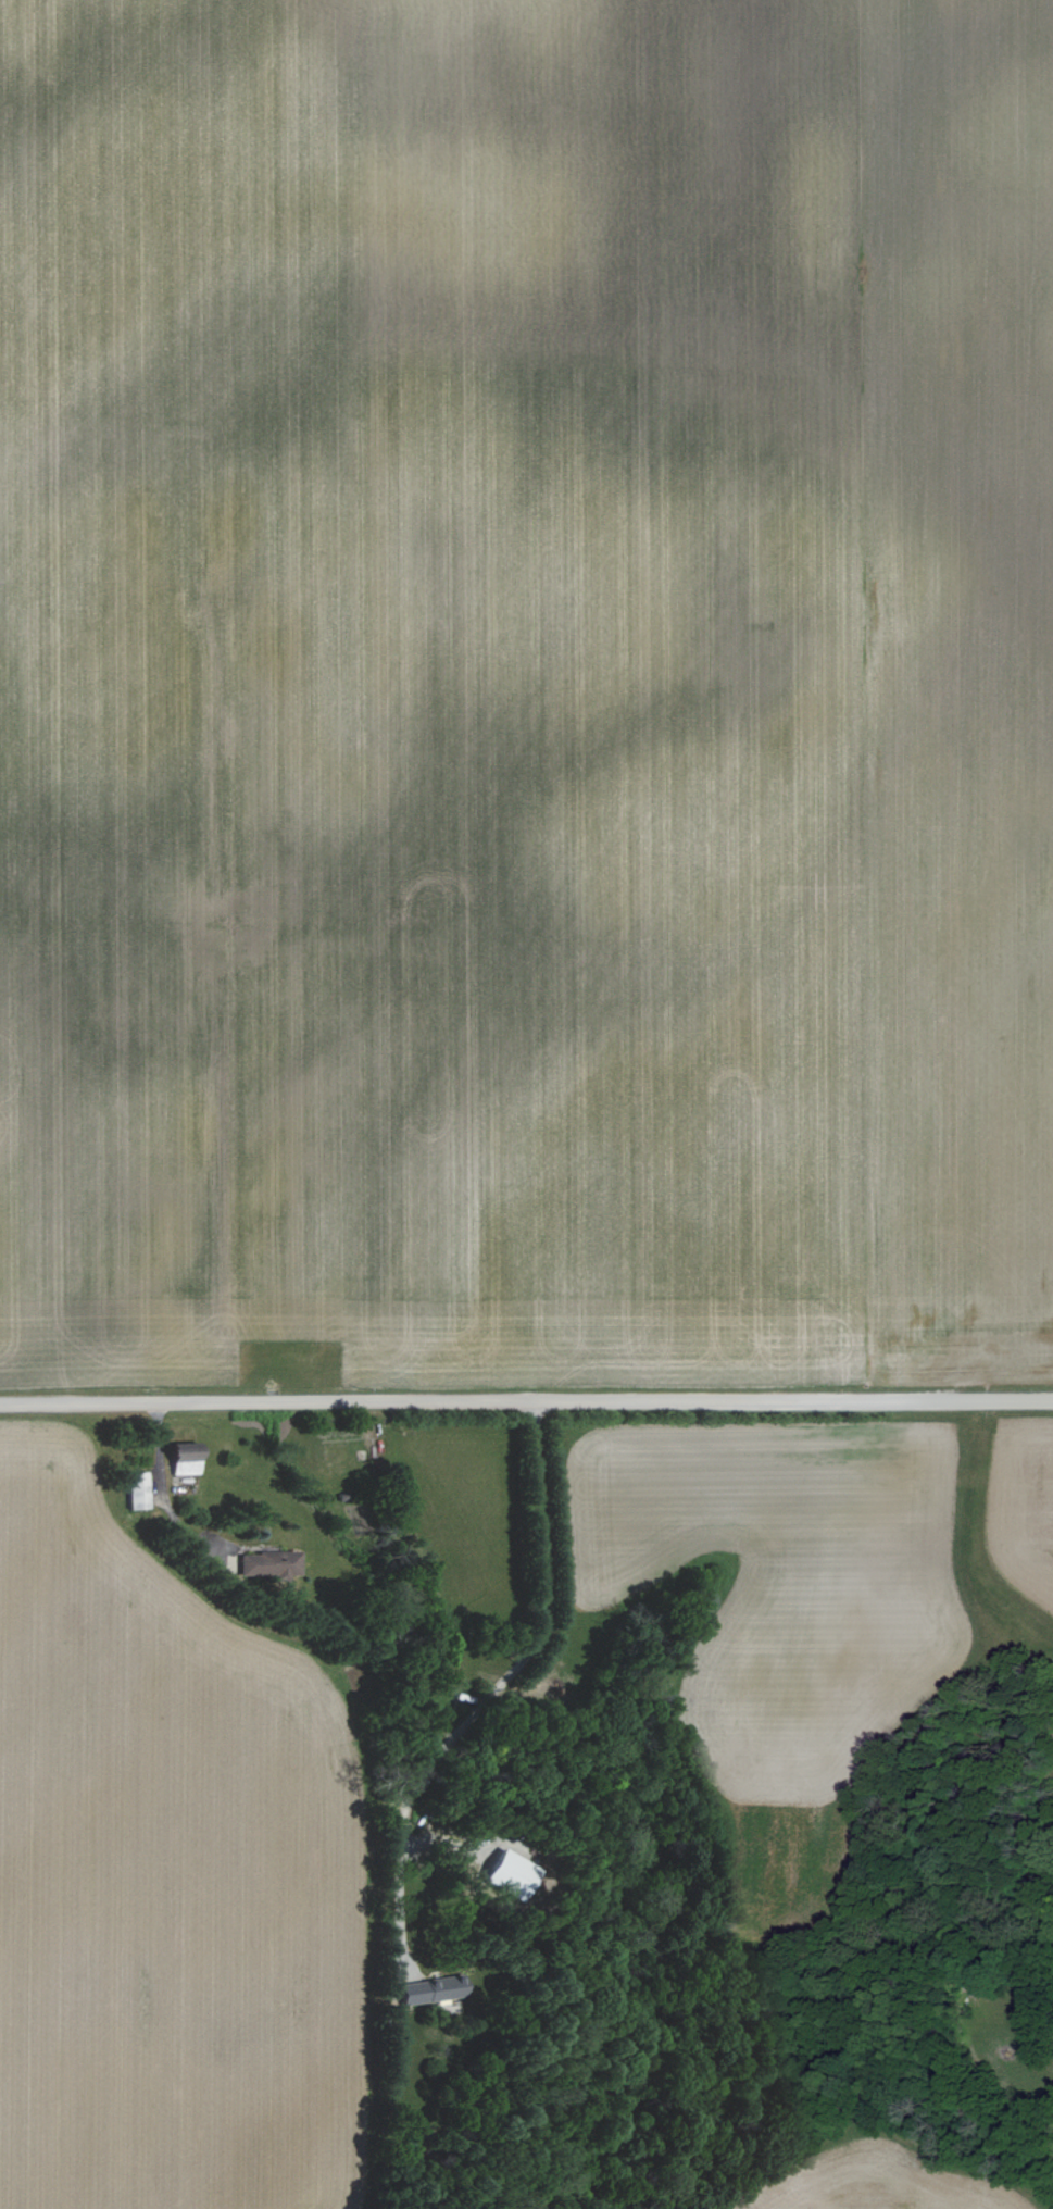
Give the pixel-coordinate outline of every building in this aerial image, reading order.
[(195,1474),(193,1442),(166,1444),(167,1475),(195,1474)] [(126,1510),(145,1509),(144,1473),(124,1473),(126,1510)] [(237,1552),(237,1575),(295,1576),(295,1553),(237,1552)] [(480,1880),(517,1902),(536,1870),(499,1848),(480,1880)] [(460,1976),(396,1983),(398,2004),(462,1997),(460,1976)]
